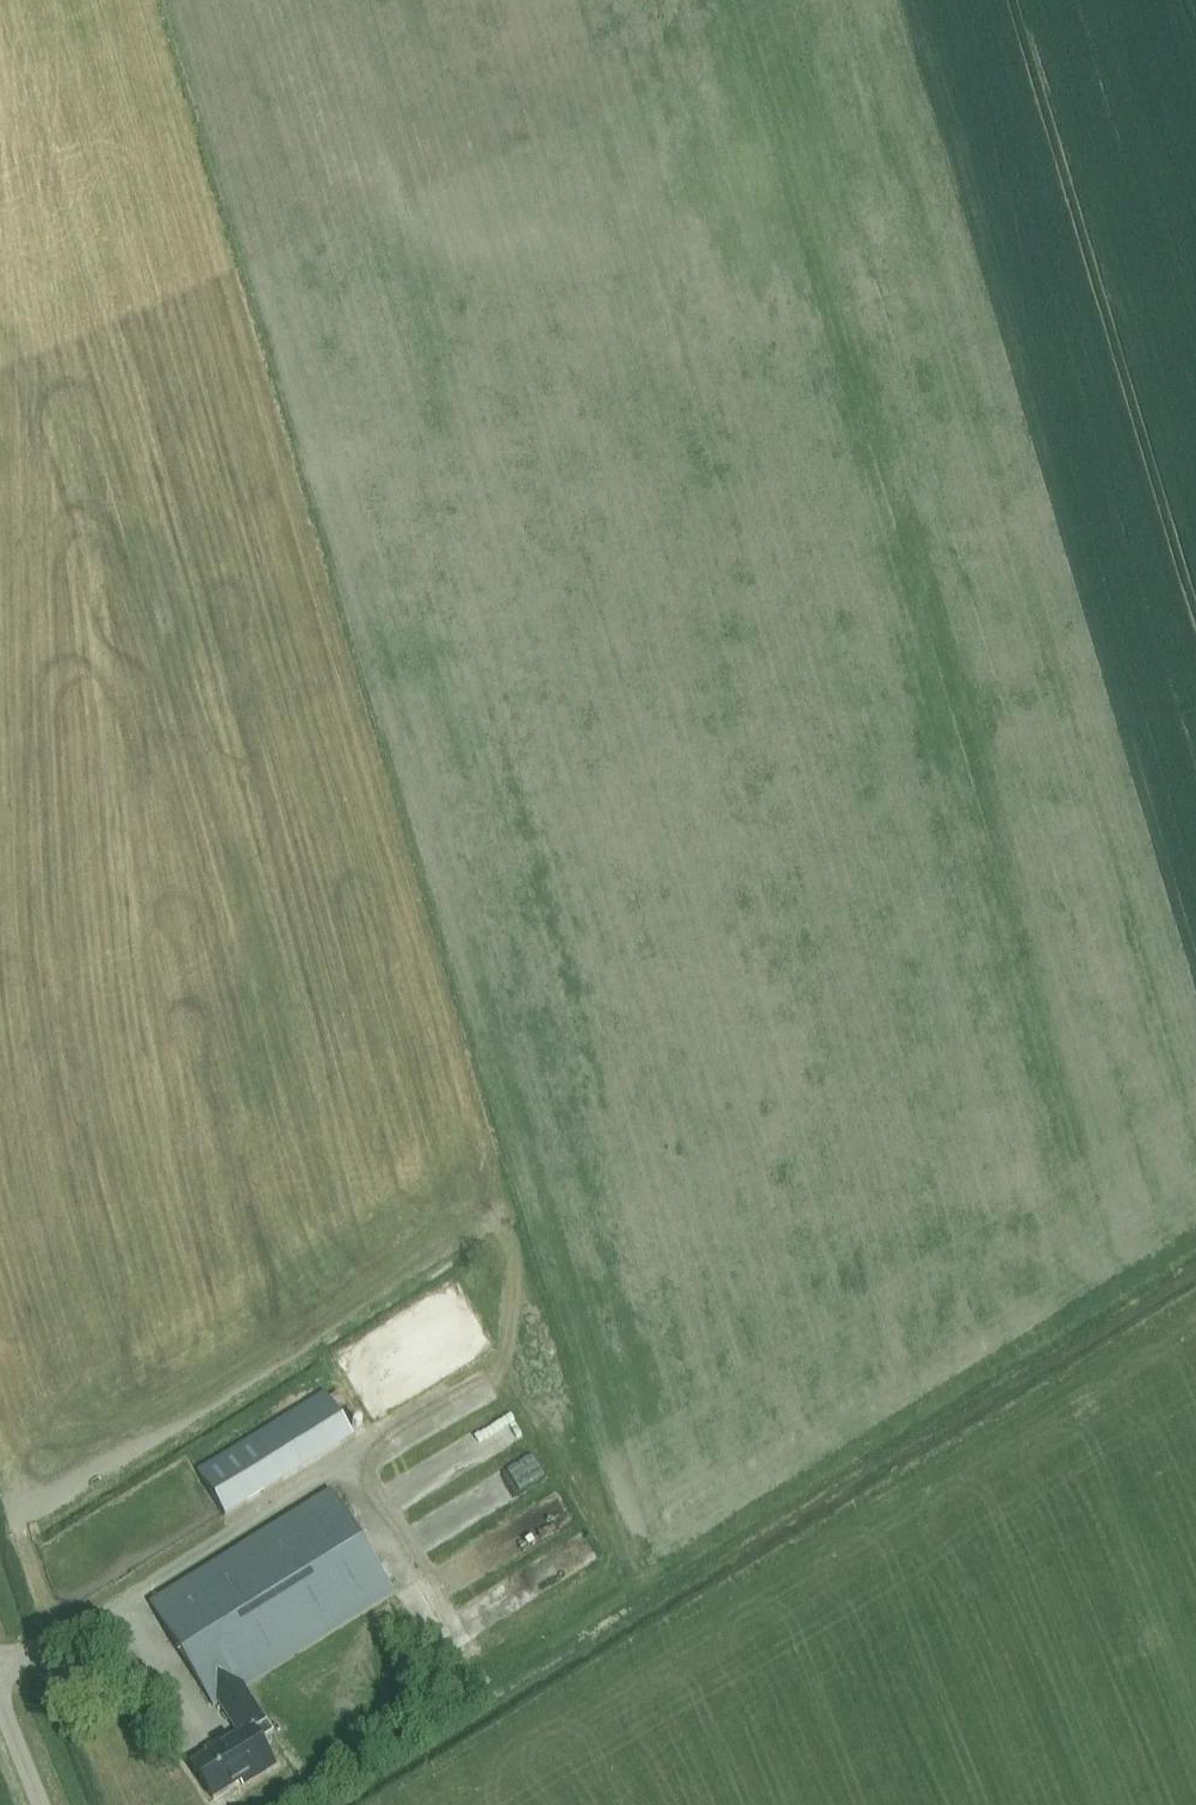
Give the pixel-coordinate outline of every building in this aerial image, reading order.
[(225,1519),(352,1438),(324,1394),(197,1475),(225,1519)] [(331,1490),(148,1603),(209,1702),(217,1697),(241,1736),(193,1770),(212,1801),(243,1782),(245,1786),(277,1767),(260,1740),(272,1733),(245,1688),(395,1595),(331,1490)]
